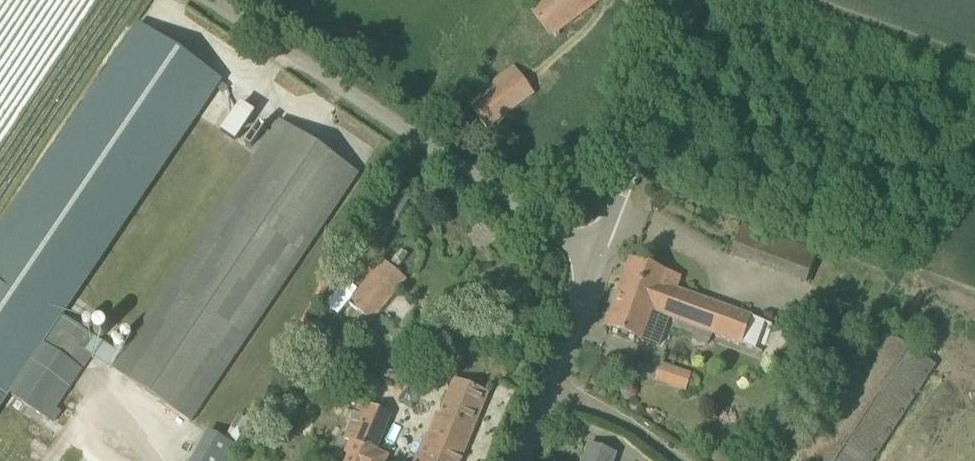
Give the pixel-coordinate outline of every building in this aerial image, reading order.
[(530,8),(551,35),(598,0),(541,0),(530,8)] [(0,233),(0,407),(43,343),(45,345),(12,395),(49,420),(82,370),(92,355),(102,342),(65,317),(62,315),(221,80),(140,25),(0,233)] [(487,128),(534,93),(515,67),(468,102),(487,128)] [(219,85),(200,115),(234,138),(253,108),(219,85)] [(281,122),(123,356),(114,370),(190,421),(357,174),(359,174),(281,122)] [(729,255),(804,283),(816,251),(741,223),(729,255)] [(397,290),(406,278),(385,260),(375,273),(361,289),(349,303),(371,321),(397,290)] [(608,327),(649,342),(652,343),(662,315),(763,352),(773,324),(678,289),(681,279),(632,261),(608,327)] [(938,366),(888,333),(805,460),(876,460),(938,366)] [(661,364),(656,380),(686,391),(692,375),(661,364)] [(489,393),(454,379),(440,414),(437,413),(427,437),(425,436),(415,460),(461,460),(489,393)] [(352,441),(346,454),(349,455),(346,460),(372,460),(391,415),(361,402),(345,438),(352,441)] [(238,447),(209,431),(193,460),(230,460),(238,447)] [(590,445),(584,460),(614,460),(617,454),(590,445)]
